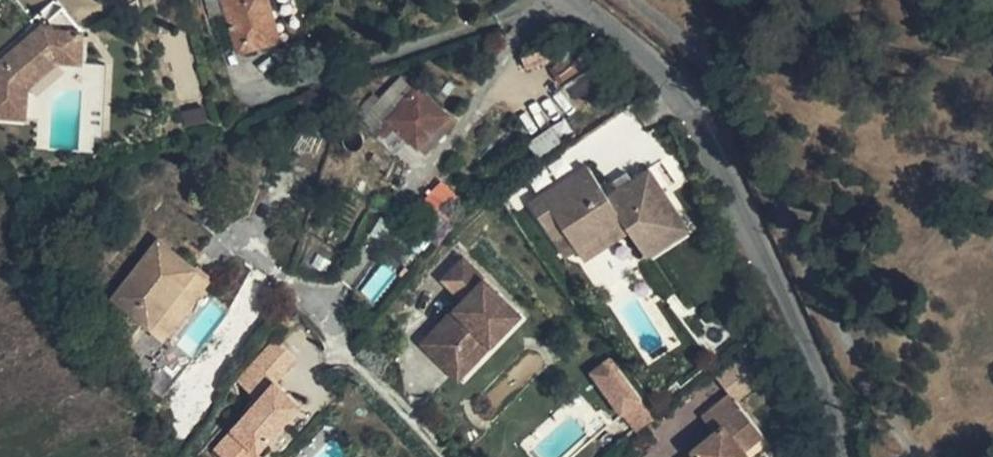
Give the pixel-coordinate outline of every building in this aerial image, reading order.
[(273,42),(265,14),(272,12),(268,0),(203,0),(209,19),(225,13),(237,53),(273,42)] [(25,117),(27,87),(58,61),(81,62),(83,30),(61,6),(0,62),(0,116),(25,117)] [(272,12),(265,14),(273,42),(280,40),(272,12)] [(417,148),(447,115),(417,86),(414,89),(399,77),(374,105),(368,99),(351,118),(371,135),(386,119),(417,148)] [(455,122),(447,115),(417,148),(425,155),(455,122)] [(386,119),(371,135),(393,155),(408,139),(386,119)] [(588,166),(529,204),(545,229),(558,221),(576,249),(621,219),(628,230),(644,255),(687,227),(648,169),(608,196),(588,166)] [(436,211),(453,195),(442,182),(424,197),(436,211)] [(576,249),(583,260),(628,230),(621,219),(576,249)] [(558,221),(545,229),(564,257),(576,249),(558,221)] [(158,240),(113,297),(165,338),(210,280),(158,240)] [(454,309),(421,343),(444,366),(465,345),(478,358),(507,327),(503,324),(517,310),(463,258),(442,280),(470,307),(461,316),(454,309)] [(463,300),(454,309),(461,316),(470,307),(463,300)] [(517,310),(503,324),(507,327),(520,313),(517,310)] [(712,357),(734,341),(717,318),(695,334),(712,357)] [(213,450),(221,456),(234,456),(247,443),(257,452),(299,404),(275,383),(296,359),(274,340),(237,382),(258,401),(213,450)] [(465,345),(444,366),(458,379),(478,358),(465,345)] [(642,398),(612,357),(592,373),(622,413),(642,398)] [(691,456),(743,456),(747,454),(743,449),(762,434),(730,395),(702,417),(712,429),(715,432),(692,450),(695,454),(691,456)] [(690,447),(692,450),(715,432),(712,429),(690,447)] [(234,456),(260,456),(261,456),(257,452),(247,443),(234,456)]
